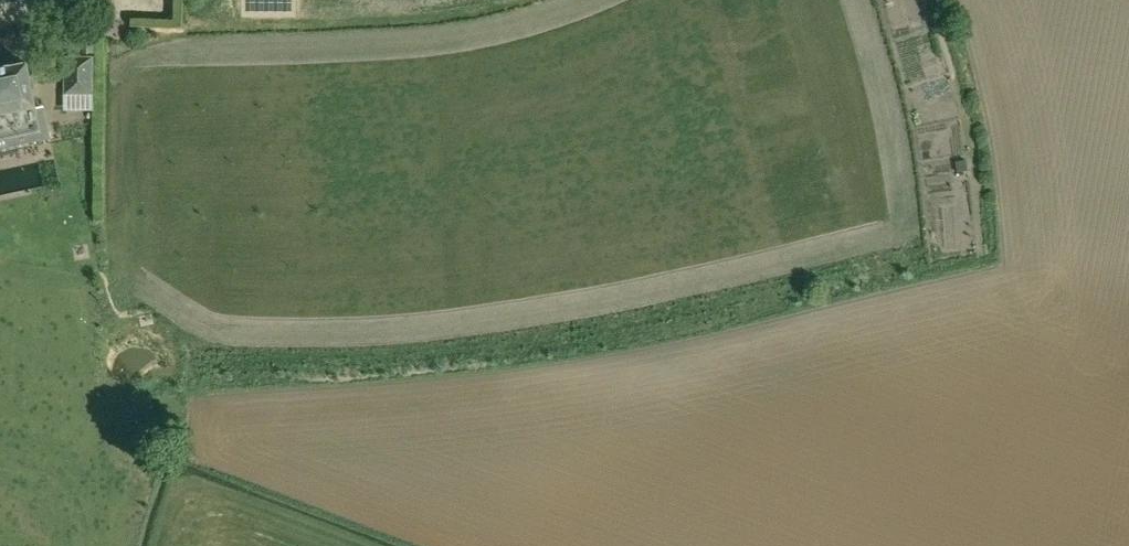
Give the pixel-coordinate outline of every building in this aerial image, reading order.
[(135,41),(133,24),(110,26),(112,43),(135,41)] [(98,107),(100,52),(77,52),(76,107),(98,107)] [(19,138),(41,134),(37,110),(28,66),(0,72),(0,142),(19,138)]
